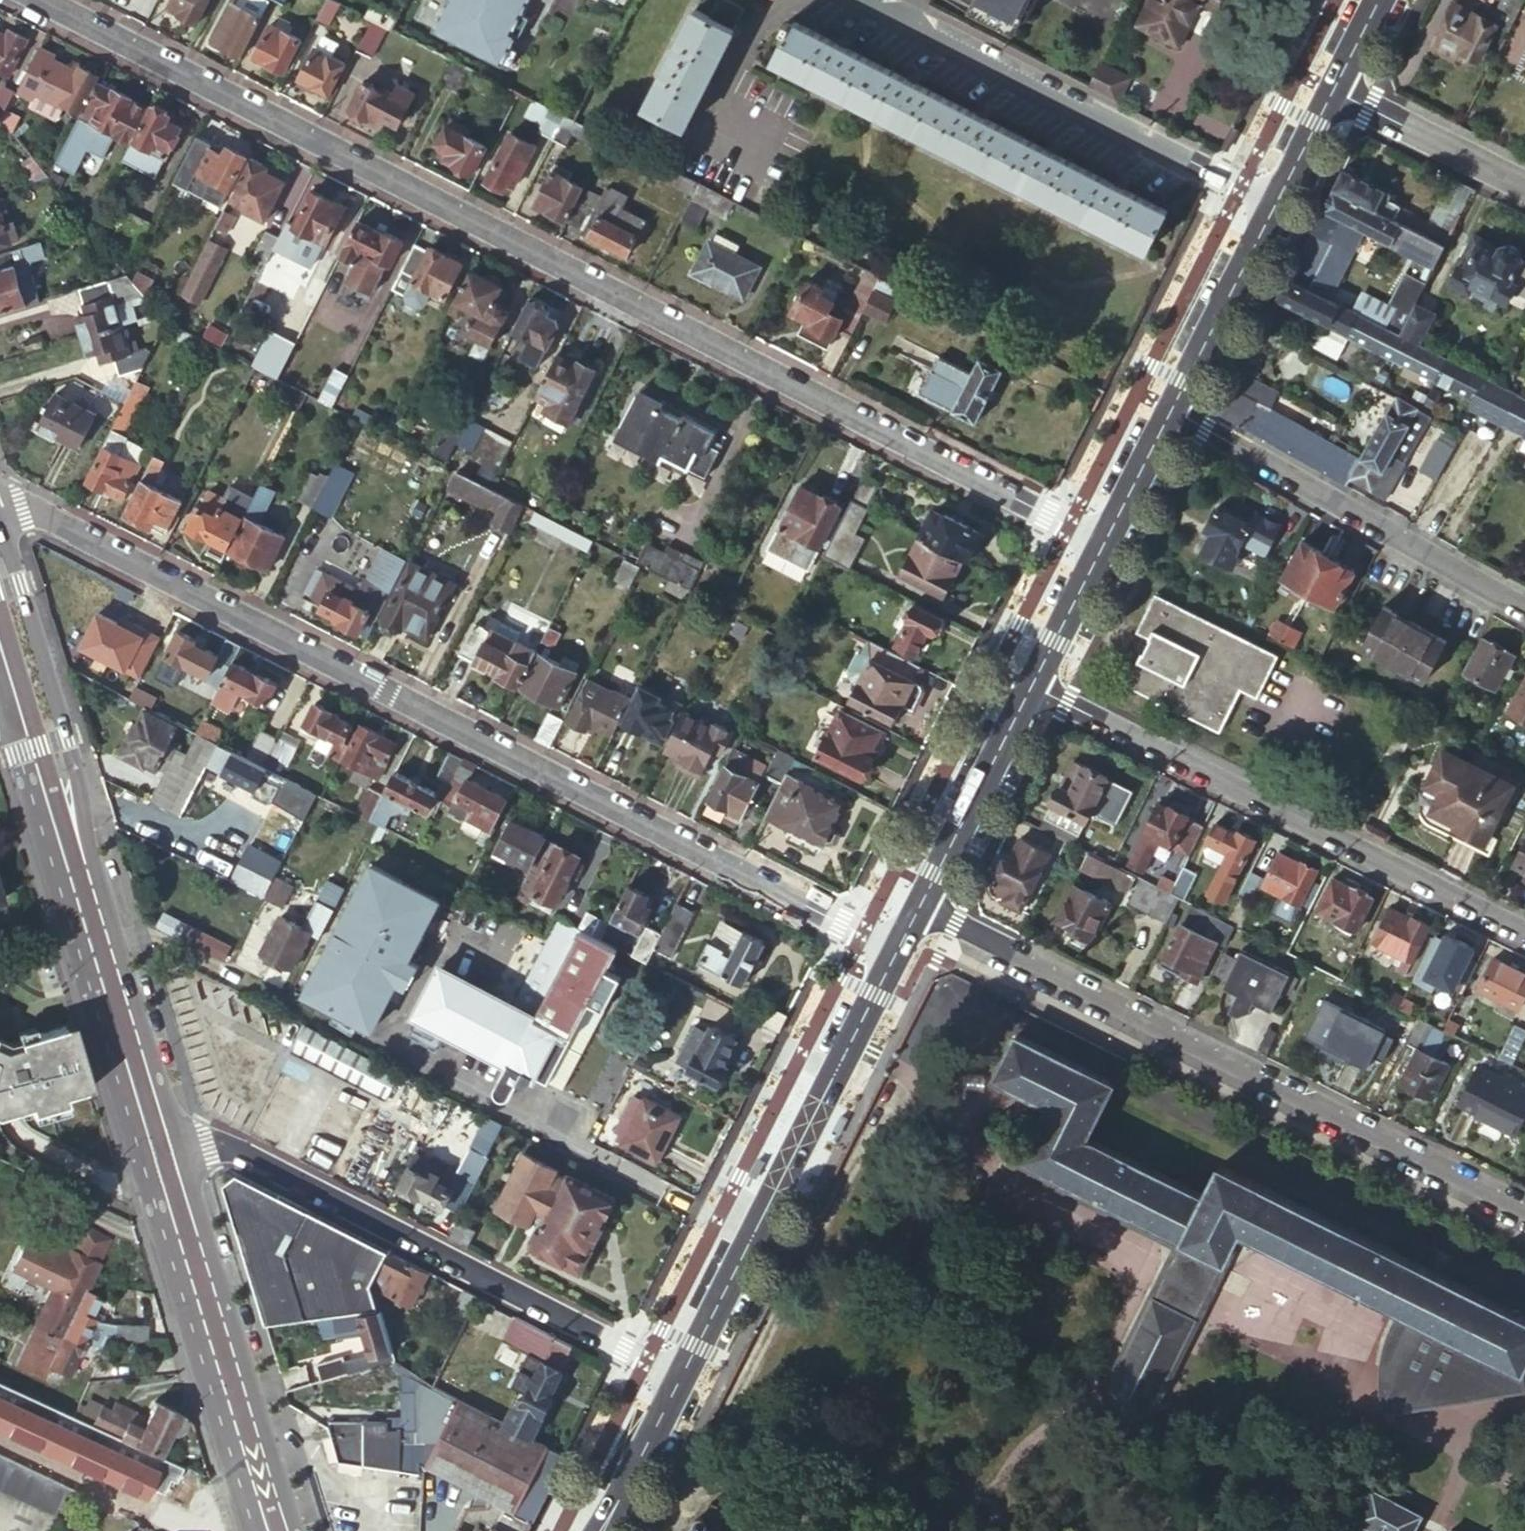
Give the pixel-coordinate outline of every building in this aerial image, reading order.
[(163,10),(192,24),(204,0),(168,0),(163,10)] [(330,0),(322,0),(312,19),(324,26),(336,3),(330,0)] [(410,21),(502,67),(517,36),(513,33),(530,0),(421,0),(410,21)] [(709,18),(728,28),(738,7),(725,0),(718,0),(709,18)] [(971,6),(1017,30),(1032,0),(974,0),(971,6)] [(1134,27),(1175,49),(1198,5),(1215,14),(1222,0),(1148,0),(1134,27)] [(1505,0),(1500,0),(1488,22),(1492,24),(1505,31),(1518,7),(1505,0)] [(397,14),(372,2),(364,17),(368,19),(383,27),(389,30),(397,14)] [(1474,61),(1492,24),(1488,22),(1451,3),(1430,44),(1456,57),(1459,52),(1474,61)] [(206,42),(236,57),(257,17),(240,9),(236,16),(223,9),(206,42)] [(728,28),(709,18),(695,10),(643,107),(682,127),(733,30),(728,28)] [(383,27),(368,19),(354,49),(368,57),(383,27)] [(295,42),(267,28),(251,58),(280,72),(295,42)] [(6,77),(26,39),(7,29),(4,36),(0,33),(0,74),(6,77)] [(1167,211),(816,32),(795,73),(1145,252),(1167,211)] [(340,64),(311,49),(295,80),(324,95),(340,64)] [(95,82),(99,75),(81,66),(78,72),(52,58),(51,61),(41,56),(21,93),(33,99),(35,95),(62,109),(63,106),(79,114),(95,82)] [(455,94),(467,69),(449,60),(437,85),(455,94)] [(1098,63),(1085,88),(1114,103),(1127,78),(1098,63)] [(79,114),(77,118),(110,136),(129,101),(130,99),(113,89),(112,91),(95,82),(79,114)] [(412,93),(394,84),(392,88),(385,84),(382,89),(378,87),(376,91),(358,82),(345,108),(366,118),(369,112),(395,125),(412,93)] [(13,93),(0,86),(0,119),(13,93)] [(149,111),(129,101),(110,136),(131,146),(149,111)] [(559,116),(529,101),(521,116),(537,124),(532,130),(547,138),(559,116)] [(153,107),(152,106),(149,111),(131,146),(126,155),(160,172),(183,128),(169,121),(171,116),(167,114),(168,112),(155,105),(153,107)] [(605,140),(572,123),(559,116),(547,138),(560,144),(565,134),(599,152),(605,140)] [(457,133),(443,125),(433,145),(444,151),(441,157),(453,162),(452,166),(465,173),(469,170),(472,171),(485,146),(465,136),(468,130),(460,126),(457,133)] [(226,151),(197,136),(182,165),(173,184),(221,208),(231,189),(247,158),(228,148),(226,151)] [(520,147),(502,139),(480,179),(499,189),(502,182),(509,185),(524,155),(518,152),(520,147)] [(638,156),(620,147),(615,156),(633,165),(638,156)] [(269,169),(251,159),(233,195),(239,198),(236,204),(267,220),(286,182),(268,173),(269,169)] [(552,164),(548,172),(566,181),(569,173),(552,164)] [(1388,195),(1339,170),(1329,189),(1391,220),(1397,208),(1384,201),(1388,195)] [(575,198),(581,188),(566,181),(548,172),(530,206),(563,223),(575,198)] [(1456,216),(1470,189),(1446,177),(1432,205),(1456,216)] [(691,194),(677,222),(694,231),(704,212),(723,221),(732,203),(696,185),(691,194)] [(575,198),(563,223),(584,234),(583,237),(622,257),(638,226),(621,217),(623,213),(616,209),(623,196),(603,186),(592,207),(575,198)] [(1429,267),(1441,245),(1418,233),(1391,220),(1329,189),(1322,203),(1312,224),(1333,235),(1339,221),(1429,267)] [(344,208),(311,190),(292,228),(326,245),(344,208)] [(10,245),(9,242),(18,239),(11,222),(4,224),(1,212),(5,211),(1,201),(0,201),(0,247),(10,245)] [(1441,245),(1456,216),(1432,205),(1418,233),(1441,245)] [(384,236),(357,222),(340,256),(354,263),(360,251),(390,267),(402,243),(385,234),(384,236)] [(268,265),(281,238),(268,231),(254,258),(268,265)] [(738,248),(714,235),(693,274),(740,299),(755,270),(733,258),(738,248)] [(1516,257),(1517,254),(1514,247),(1503,241),(1495,245),(1494,246),(1472,235),(1448,282),(1480,299),(1477,304),(1487,309),(1493,299),(1501,303),(1507,292),(1524,301),(1524,262),(1516,257)] [(210,240),(182,296),(198,303),(226,248),(210,240)] [(426,251),(414,244),(390,290),(403,296),(411,281),(444,298),(462,264),(428,246),(426,251)] [(38,259),(33,246),(10,253),(14,266),(26,262),(38,259)] [(384,279),(390,267),(360,251),(354,263),(384,279)] [(0,256),(0,314),(25,306),(14,266),(10,253),(0,256)] [(38,302),(26,262),(14,266),(25,306),(38,302)] [(835,331),(848,338),(862,310),(878,278),(865,271),(848,306),(843,304),(843,301),(836,298),(837,295),(823,288),(822,290),(808,282),(791,315),(804,322),(813,326),(807,340),(825,350),(835,331)] [(1284,280),(1356,316),(1371,323),(1375,316),(1289,271),(1284,280)] [(484,280),(469,272),(455,299),(477,311),(467,329),(492,342),(507,314),(504,306),(508,299),(502,289),(499,288),(500,279),(490,274),(484,280)] [(138,273),(133,283),(149,304),(155,293),(147,290),(152,280),(138,273)] [(140,320),(126,275),(78,291),(86,315),(76,318),(82,338),(125,325),(140,320)] [(1393,310),(1383,329),(1394,335),(1410,305),(1420,285),(1403,276),(1387,306),(1393,310)] [(310,314),(324,285),(309,278),(295,306),(310,314)] [(887,299),(894,286),(878,278),(862,310),(886,323),(896,304),(887,299)] [(1323,327),(1345,338),(1356,316),(1284,280),(1275,296),(1274,299),(1324,324),(1323,327)] [(531,300),(529,299),(512,332),(531,341),(527,348),(543,356),(560,322),(545,315),(548,310),(545,304),(534,298),(531,300)] [(1410,305),(1394,335),(1419,347),(1424,339),(1418,336),(1428,315),(1410,305)] [(1487,381),(1419,347),(1394,335),(1383,329),(1371,323),(1356,316),(1345,338),(1466,401),(1463,408),(1522,438),(1518,448),(1524,451),(1524,400),(1487,381)] [(798,335),(807,340),(813,326),(804,322),(798,335)] [(125,325),(82,338),(87,358),(97,355),(101,365),(121,359),(126,375),(144,370),(152,355),(145,351),(134,354),(125,325)] [(1334,360),(1340,347),(1318,335),(1311,348),(1334,360)] [(986,349),(981,358),(999,368),(1004,359),(986,349)] [(580,362),(560,352),(556,359),(575,370),(580,362)] [(953,410),(971,374),(937,356),(930,371),(932,372),(921,394),(953,410)] [(976,422),(1003,370),(999,368),(981,358),(980,358),(971,374),(953,410),(976,422)] [(575,370),(556,359),(537,396),(552,404),(557,395),(580,407),(597,371),(580,362),(575,370)] [(330,408),(346,376),(333,369),(317,401),(330,408)] [(1238,376),(1229,392),(1265,411),(1274,395),(1238,376)] [(109,380),(102,395),(125,407),(132,393),(109,380)] [(125,407),(114,431),(117,433),(124,436),(148,391),(137,384),(132,393),(125,407)] [(641,389),(637,397),(621,427),(615,438),(659,462),(663,455),(705,478),(720,450),(711,445),(718,432),(684,414),(685,411),(664,401),(641,389)] [(1216,413),(1343,487),(1347,480),(1370,492),(1413,412),(1391,400),(1357,462),(1265,411),(1229,392),(1228,391),(1216,413)] [(557,395),(552,404),(548,412),(572,424),(580,407),(557,395)] [(97,417),(57,396),(38,430),(79,451),(97,417)] [(1424,418),(1458,436),(1464,424),(1431,406),(1424,418)] [(350,418),(363,425),(368,415),(354,408),(350,418)] [(460,434),(467,421),(453,414),(446,427),(460,434)] [(432,455),(446,462),(456,443),(460,434),(446,427),(432,455)] [(1454,473),(1473,481),(1491,439),(1464,427),(1442,475),(1451,479),(1454,473)] [(487,430),(475,453),(485,459),(501,467),(513,444),(487,430)] [(124,436),(117,433),(108,450),(139,466),(148,449),(124,436)] [(1435,480),(1453,447),(1436,438),(1418,470),(1435,480)] [(139,466),(108,450),(89,484),(104,491),(103,493),(120,501),(139,466)] [(166,461),(156,455),(151,464),(156,467),(154,471),(159,474),(166,461)] [(156,467),(151,464),(126,514),(136,520),(136,521),(165,535),(182,501),(153,486),(159,474),(154,471),(156,467)] [(352,472),(335,464),(327,479),(313,507),(331,515),(352,472)] [(299,500),(313,507),(327,479),(313,471),(299,500)] [(510,533),(524,506),(505,497),(458,472),(448,490),(497,516),(493,524),(510,533)] [(875,479),(864,473),(850,500),(861,506),(875,479)] [(839,504),(799,484),(767,548),(806,568),(839,504)] [(229,485),(221,499),(225,501),(221,508),(232,514),(239,502),(250,508),(255,498),(229,485)] [(250,508),(228,551),(267,571),(284,538),(257,524),(274,491),(262,485),(255,498),(250,508)] [(205,558),(221,567),(228,551),(250,508),(239,502),(232,514),(221,508),(225,501),(221,499),(210,493),(202,509),(200,508),(198,512),(197,511),(196,511),(194,510),(187,524),(190,527),(188,531),(212,543),(205,558)] [(861,506),(850,500),(823,555),(849,569),(856,554),(846,549),(866,509),(861,506)] [(1233,554),(1241,538),(1249,524),(1216,507),(1206,527),(1214,532),(1204,552),(1233,566),(1238,556),(1233,554)] [(594,542),(540,514),(536,512),(531,522),(589,552),(594,542)] [(962,558),(966,560),(969,556),(972,555),(974,554),(977,551),(978,549),(979,547),(980,545),(980,543),(979,537),(978,537),(980,534),(944,515),(943,517),(932,512),(919,536),(962,558)] [(962,558),(919,536),(900,574),(942,596),(962,558)] [(1290,543),(1276,536),(1263,560),(1277,568),(1290,543)] [(1255,546),(1241,538),(1233,554),(1238,556),(1248,561),(1255,546)] [(1307,593),(1327,557),(1300,542),(1280,579),(1307,593)] [(670,580),(688,590),(699,570),(681,560),(684,552),(669,544),(665,552),(648,543),(637,564),(670,580)] [(378,619),(407,561),(380,547),(356,589),(354,593),(362,597),(357,607),(365,612),(378,619)] [(1352,570),(1327,557),(1307,593),(1333,607),(1352,570)] [(629,592),(642,568),(626,560),(614,585),(629,592)] [(454,586),(411,563),(381,622),(399,631),(401,626),(428,640),(454,586)] [(354,593),(356,589),(312,566),(297,595),(316,605),(314,609),(337,620),(335,624),(354,633),(365,612),(357,607),(362,597),(354,593)] [(682,599),(688,590),(670,580),(665,590),(682,599)] [(1242,691),(1257,699),(1273,668),(1278,657),(1154,593),(1135,632),(1142,636),(1135,650),(1141,653),(1125,687),(1219,734),(1242,691)] [(947,624),(945,617),(917,603),(908,620),(902,617),(898,625),(904,628),(896,644),(917,655),(929,631),(936,636),(941,634),(947,624)] [(1444,638),(1380,604),(1358,645),(1421,679),(1444,638)] [(499,678),(519,688),(536,654),(508,640),(514,631),(490,619),(484,632),(476,627),(462,657),(500,676),(499,678)] [(1277,622),(1268,637),(1280,643),(1288,628),(1277,622)] [(1288,628),(1280,643),(1292,649),(1299,634),(1288,628)] [(561,637),(549,630),(542,643),(554,650),(561,637)] [(219,688),(230,665),(191,646),(194,642),(177,634),(165,657),(204,677),(203,680),(219,688)] [(1479,639),(1461,673),(1494,690),(1512,656),(1479,639)] [(916,683),(913,681),(888,669),(896,654),(868,640),(861,654),(870,659),(856,685),(849,698),(893,721),(907,694),(910,694),(914,694),(916,694),(917,693),(918,692),(918,691),(919,689),(918,685),(916,683)] [(536,654),(519,688),(560,709),(577,675),(536,654)] [(870,659),(861,654),(851,673),(850,676),(851,679),(852,681),(856,685),(870,659)] [(913,681),(921,667),(896,654),(888,669),(913,681)] [(253,675),(231,663),(230,665),(219,688),(211,703),(224,709),(235,688),(266,704),(276,683),(255,673),(253,675)] [(1505,714),(1524,725),(1524,679),(1505,714)] [(591,725),(612,736),(630,701),(612,691),(610,695),(589,684),(569,723),(587,733),(591,725)] [(134,690),(129,699),(149,710),(154,701),(134,690)] [(650,730),(668,739),(682,710),(641,690),(623,725),(647,737),(650,730)] [(339,762),(347,747),(340,743),(350,725),(335,717),(336,715),(312,704),(296,733),(314,742),(312,748),(339,762)] [(881,733),(839,710),(816,756),(863,780),(874,760),(868,756),(881,733)] [(685,713),(666,751),(701,769),(711,749),(719,752),(729,731),(711,721),(709,725),(685,713)] [(165,779),(172,766),(187,736),(148,715),(135,740),(131,738),(122,756),(126,759),(124,762),(145,771),(147,770),(165,779)] [(535,742),(550,750),(564,722),(549,715),(535,742)] [(201,722),(195,734),(200,737),(214,744),(220,732),(201,722)] [(341,763),(354,770),(371,779),(375,782),(394,744),(377,735),(378,732),(360,723),(341,763)] [(664,746),(668,739),(650,730),(647,737),(664,746)] [(298,741),(283,732),(264,769),(276,775),(281,767),(285,768),(298,741)] [(275,739),(263,733),(249,759),(262,765),(275,739)] [(165,779),(151,807),(179,821),(210,762),(218,746),(214,744),(200,737),(183,771),(172,766),(165,779)] [(276,775),(264,769),(218,746),(210,762),(224,769),(222,774),(253,790),(250,795),(252,799),(279,814),(294,785),(276,775)] [(764,776),(770,766),(736,748),(725,768),(758,786),(764,776)] [(794,758),(778,750),(770,766),(764,776),(780,784),(787,771),(793,760),(794,758)] [(1441,751),(1432,769),(1446,777),(1438,791),(1433,803),(1432,807),(1431,809),(1434,811),(1455,823),(1448,838),(1477,853),(1511,787),(1441,751)] [(460,760),(447,753),(434,779),(447,785),(453,773),(460,760)] [(1073,762),(1059,788),(1070,794),(1083,767),(1073,762)] [(1059,788),(1044,820),(1079,837),(1107,779),(1083,767),(1070,794),(1059,788)] [(758,786),(725,768),(708,801),(741,819),(758,786)] [(1446,777),(1432,769),(1424,784),(1438,791),(1446,777)] [(350,782),(366,791),(371,779),(354,770),(350,782)] [(787,771),(780,784),(762,816),(819,846),(820,843),(828,843),(834,832),(830,826),(843,802),(787,771)] [(434,794),(393,773),(380,798),(368,823),(375,827),(378,828),(387,812),(417,827),(434,794)] [(453,773),(447,785),(442,798),(451,803),(445,817),(481,836),(479,842),(484,845),(491,831),(488,830),(503,799),(453,773)] [(310,805),(314,796),(303,790),(297,802),(309,807),(310,805)] [(368,823),(380,798),(366,791),(353,815),(357,817),(368,823)] [(339,809),(320,799),(314,796),(310,805),(335,818),(339,809)] [(1187,858),(1202,828),(1186,820),(1187,817),(1184,815),(1185,812),(1183,809),(1176,805),(1173,807),(1172,809),(1169,807),(1167,810),(1158,806),(1126,867),(1141,875),(1158,844),(1187,858)] [(365,847),(375,827),(368,823),(357,817),(350,831),(360,837),(355,845),(363,849),(365,847)] [(528,868),(543,837),(508,820),(493,849),(528,868)] [(1044,820),(1039,830),(1064,843),(1073,848),(1079,837),(1044,820)] [(1234,837),(1213,826),(1204,844),(1205,844),(1201,853),(1203,859),(1220,866),(1205,896),(1223,905),(1254,842),(1236,832),(1234,837)] [(513,898),(547,915),(566,879),(569,880),(575,879),(581,865),(580,860),(577,859),(578,855),(543,837),(528,868),(513,898)] [(1513,859),(1524,866),(1524,838),(1513,859)] [(1047,854),(1020,840),(1012,857),(1004,858),(997,872),(999,879),(995,886),(998,894),(1004,897),(1001,904),(1018,912),(1047,854)] [(245,865),(270,878),(272,879),(278,868),(279,865),(252,851),(245,865)] [(1134,878),(1111,867),(1086,854),(1077,871),(1125,895),(1134,878)] [(1302,903),(1309,888),(1317,872),(1300,863),(1299,866),(1276,855),(1260,889),(1272,895),(1268,904),(1287,913),(1292,904),(1299,908),(1302,903)] [(1513,859),(1510,865),(1524,873),(1524,866),(1513,859)] [(369,866),(306,992),(336,1007),(334,1011),(372,1030),(395,983),(407,989),(418,966),(406,961),(437,900),(369,866)] [(272,879),(289,888),(291,890),(298,878),(278,868),(272,879)] [(1195,875),(1182,869),(1173,886),(1168,896),(1176,900),(1182,903),(1195,875)] [(271,884),(261,902),(277,911),(289,888),(272,879),(270,878),(267,882),(271,884)] [(1168,896),(1173,886),(1158,879),(1153,888),(1168,896)] [(1372,899),(1332,879),(1316,913),(1356,932),(1372,899)] [(308,937),(317,942),(329,918),(341,893),(342,890),(321,880),(311,900),(315,902),(299,933),(277,922),(265,947),(279,954),(273,967),(289,975),(308,937)] [(1153,888),(1139,881),(1127,906),(1141,914),(1153,888)] [(1108,903),(1070,884),(1053,918),(1072,928),(1069,933),(1085,941),(1094,925),(1097,926),(1108,903)] [(599,942),(615,950),(626,929),(635,934),(647,910),(643,908),(648,898),(627,887),(608,924),(599,942)] [(1141,914),(1164,925),(1176,900),(1168,896),(1153,888),(1141,914)] [(1309,907),(1317,891),(1309,888),(1302,903),(1309,907)] [(1232,928),(1239,932),(1252,907),(1236,899),(1224,924),(1232,928)] [(690,916),(673,907),(659,934),(650,952),(668,961),(690,916)] [(1429,927),(1389,908),(1373,940),(1402,955),(1395,970),(1394,972),(1404,977),(1429,927)] [(587,914),(578,931),(599,942),(608,924),(587,914)] [(1187,914),(1180,926),(1209,941),(1216,929),(1187,914)] [(232,950),(166,917),(158,931),(225,964),(232,950)] [(728,936),(732,927),(718,920),(707,942),(714,946),(721,933),(728,936)] [(512,1008),(570,1037),(587,1004),(604,972),(615,950),(599,942),(578,931),(557,921),(542,948),(512,1008)] [(1209,941),(1180,926),(1176,924),(1156,964),(1180,977),(1190,982),(1193,983),(1212,942),(1209,941)] [(628,957),(644,965),(650,952),(659,934),(644,926),(628,957)] [(764,944),(732,927),(728,936),(721,933),(714,946),(707,942),(696,963),(742,987),(764,944)] [(1237,937),(1239,932),(1232,928),(1229,933),(1237,937)] [(1440,946),(1432,942),(1415,974),(1433,983),(1427,996),(1446,1006),(1459,980),(1467,962),(1473,950),(1444,936),(1440,946)] [(1373,940),(1365,955),(1395,970),(1402,955),(1373,940)] [(259,960),(273,967),(279,954),(265,947),(259,960)] [(1233,961),(1222,956),(1213,974),(1224,980),(1220,988),(1245,1000),(1239,1011),(1258,1020),(1263,1009),(1269,1012),(1277,994),(1285,975),(1237,952),(1233,961)] [(1493,961),(1476,993),(1518,1013),(1524,998),(1524,977),(1493,961)] [(1459,980),(1467,985),(1476,966),(1467,962),(1459,980)] [(546,1084),(570,1037),(512,1008),(509,1006),(439,971),(417,1018),(546,1084)] [(619,979),(604,972),(587,1004),(602,1012),(619,979)] [(1292,979),(1285,975),(1277,994),(1284,997),(1292,979)] [(1190,982),(1180,977),(1176,985),(1186,990),(1190,982)] [(1414,1006),(1403,1000),(1397,1011),(1409,1017),(1414,1006)] [(1382,1034),(1320,1002),(1303,1038),(1364,1071),(1382,1034)] [(602,1012),(587,1004),(570,1037),(546,1084),(561,1092),(602,1012)] [(1429,1014),(1414,1006),(1409,1017),(1417,1021),(1425,1024),(1429,1014)] [(761,1025),(777,1033),(786,1016),(770,1007),(761,1025)] [(95,1083),(77,1020),(43,1031),(40,1023),(18,1026),(23,1040),(11,1043),(0,1039),(0,1113),(9,1111),(29,1105),(32,1119),(73,1109),(69,1090),(95,1083)] [(1445,1065),(1431,1058),(1420,1052),(1432,1028),(1425,1024),(1417,1021),(1405,1045),(1414,1050),(1397,1085),(1428,1100),(1445,1065)] [(1458,1030),(1447,1024),(1443,1033),(1453,1039),(1458,1030)] [(363,1056),(304,1027),(290,1055),(384,1102),(399,1074),(363,1056)] [(705,1034),(691,1027),(673,1063),(688,1071),(687,1073),(717,1088),(727,1068),(720,1064),(733,1039),(710,1027),(705,1034)] [(1431,1058),(1443,1033),(1432,1028),(1420,1052),(1431,1058)] [(1524,1038),(1524,1035),(1514,1029),(1499,1062),(1511,1067),(1524,1038)] [(1182,1241),(1225,1262),(1241,1230),(1401,1310),(1397,1316),(1394,1323),(1390,1330),(1387,1337),(1384,1343),(1382,1351),(1380,1358),(1378,1366),(1378,1373),(1378,1382),(1380,1393),(1383,1412),(1524,1394),(1524,1320),(1217,1167),(1202,1199),(1083,1139),(1110,1084),(1014,1036),(993,1077),(1049,1106),(1023,1161),(1182,1241)] [(1476,1071),(1459,1106),(1513,1134),(1524,1109),(1524,1095),(1476,1071)] [(640,1103),(631,1098),(613,1133),(618,1136),(616,1140),(620,1142),(619,1145),(654,1163),(678,1117),(643,1098),(640,1103)] [(480,1154),(496,1123),(478,1115),(462,1145),(480,1154)] [(493,1208),(525,1224),(527,1221),(534,1224),(538,1226),(527,1247),(575,1272),(612,1200),(565,1176),(563,1180),(553,1174),(554,1171),(520,1154),(493,1208)] [(454,1178),(411,1156),(395,1189),(414,1198),(415,1196),(439,1208),(454,1178)] [(263,1329),(377,1307),(369,1280),(373,1271),(384,1251),(255,1185),(235,1175),(221,1187),(263,1329)] [(527,1221),(525,1224),(522,1230),(530,1233),(534,1224),(527,1221)] [(64,1250),(47,1288),(76,1302),(81,1290),(95,1263),(93,1261),(105,1237),(78,1225),(66,1249),(64,1250)] [(1225,1262),(1182,1241),(1152,1301),(1195,1322),(1225,1262)] [(384,1251),(373,1271),(379,1274),(382,1268),(388,1271),(378,1290),(408,1306),(425,1271),(384,1251)] [(76,1302),(47,1288),(27,1328),(56,1341),(62,1330),(76,1302)] [(103,1335),(142,1340),(142,1327),(105,1324),(86,1316),(95,1296),(81,1290),(76,1302),(62,1330),(85,1342),(96,1347),(103,1335)] [(472,1296),(460,1290),(449,1314),(460,1320),(472,1296)] [(1195,1322),(1152,1301),(1112,1384),(1109,1394),(1109,1401),(1110,1405),(1112,1409),(1115,1413),(1124,1418),(1129,1420),(1135,1420),(1140,1420),(1146,1417),(1150,1413),(1153,1409),(1195,1322)] [(378,1310),(377,1307),(263,1329),(263,1332),(352,1315),(378,1310)] [(391,1361),(378,1310),(352,1315),(328,1321),(333,1341),(358,1334),(365,1356),(340,1363),(344,1376),(391,1361)] [(500,1423),(527,1436),(548,1396),(546,1394),(558,1372),(554,1370),(567,1345),(513,1317),(499,1344),(522,1356),(507,1386),(519,1393),(514,1402),(511,1401),(513,1396),(465,1371),(468,1365),(445,1354),(429,1385),(446,1395),(452,1398),(454,1394),(502,1420),(500,1423)] [(56,1341),(27,1328),(21,1325),(4,1362),(42,1379),(49,1366),(66,1374),(76,1354),(78,1355),(85,1342),(62,1330),(56,1341)] [(313,1368),(318,1384),(344,1376),(340,1363),(339,1360),(313,1368)] [(560,1454),(544,1445),(527,1436),(500,1423),(456,1401),(446,1422),(440,1419),(435,1428),(385,1428),(384,1418),(328,1422),(329,1434),(333,1442),(340,1460),(343,1462),(346,1463),(351,1463),(396,1470),(397,1472),(415,1472),(416,1462),(421,1466),(453,1482),(489,1500),(527,1519),(548,1477),(560,1454)] [(86,1425),(154,1456),(165,1433),(168,1435),(174,1434),(179,1423),(177,1418),(174,1417),(174,1414),(148,1402),(139,1421),(107,1406),(103,1416),(93,1411),(86,1425)] [(76,1495),(106,1510),(111,1502),(123,1475),(127,1465),(0,1406),(0,1459),(73,1494),(76,1495)] [(73,1494),(0,1459),(0,1490),(61,1520),(73,1494)] [(448,1493),(453,1482),(421,1466),(420,1486),(420,1500),(434,1501),(434,1492),(448,1493)] [(123,1475),(111,1502),(120,1505),(133,1478),(123,1475)] [(1358,1513),(1369,1489),(1357,1482),(1345,1506),(1358,1513)] [(407,1515),(419,1515),(420,1500),(420,1486),(407,1484),(407,1515)] [(1369,1489),(1358,1513),(1354,1521),(1374,1530),(1411,1530),(1421,1512),(1370,1487),(1369,1489)] [(527,1519),(489,1500),(485,1510),(463,1511),(454,1528),(456,1529),(455,1530),(520,1530),(527,1519)] [(723,1512),(712,1507),(705,1521),(701,1519),(699,1519),(697,1520),(695,1522),(690,1530),(713,1530),(723,1512)] [(723,1512),(713,1530),(730,1530),(736,1519),(723,1512)]
